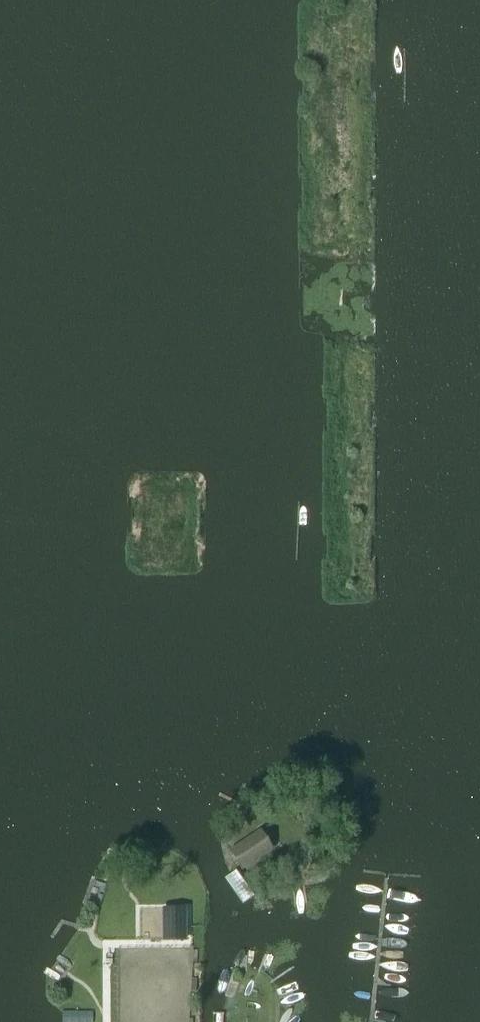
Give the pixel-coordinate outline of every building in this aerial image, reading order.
[(240,866),(268,849),(260,835),(233,852),(237,858),(236,860),(240,866)]
